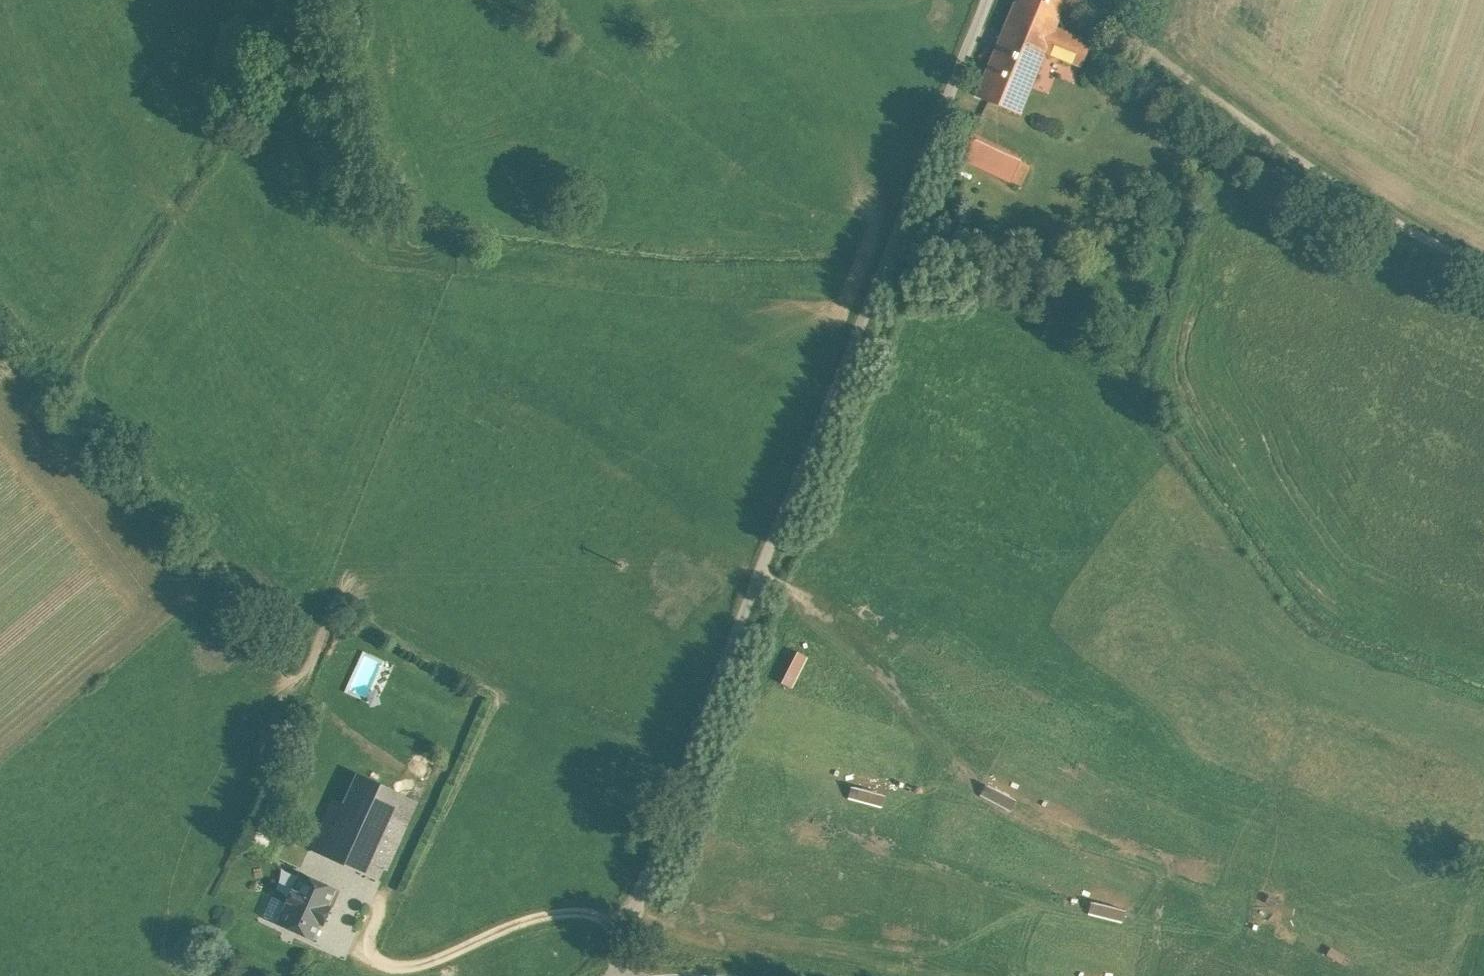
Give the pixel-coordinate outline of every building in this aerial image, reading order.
[(1016,3),(1014,2),(1009,15),(1053,33),(1055,27),(1058,20),(1056,19),(1063,0),(1017,0),(1016,3)] [(1053,33),(1009,15),(975,96),(1019,114),(1044,54),(1076,67),(1088,41),(1055,27),(1053,33)] [(1020,159),(969,136),(958,157),(1009,181),(1020,159)] [(758,690),(783,695),(798,626),(772,621),(758,690)] [(366,699),(383,658),(363,650),(346,691),(366,699)] [(802,659),(793,693),(808,697),(818,663),(802,659)] [(416,800),(358,774),(344,804),(333,799),(296,880),(306,885),(318,889),(319,887),(316,886),(330,857),(377,878),(382,867),(386,868),(416,800)] [(318,889),(306,885),(289,922),(319,935),(336,897),(318,889)]
